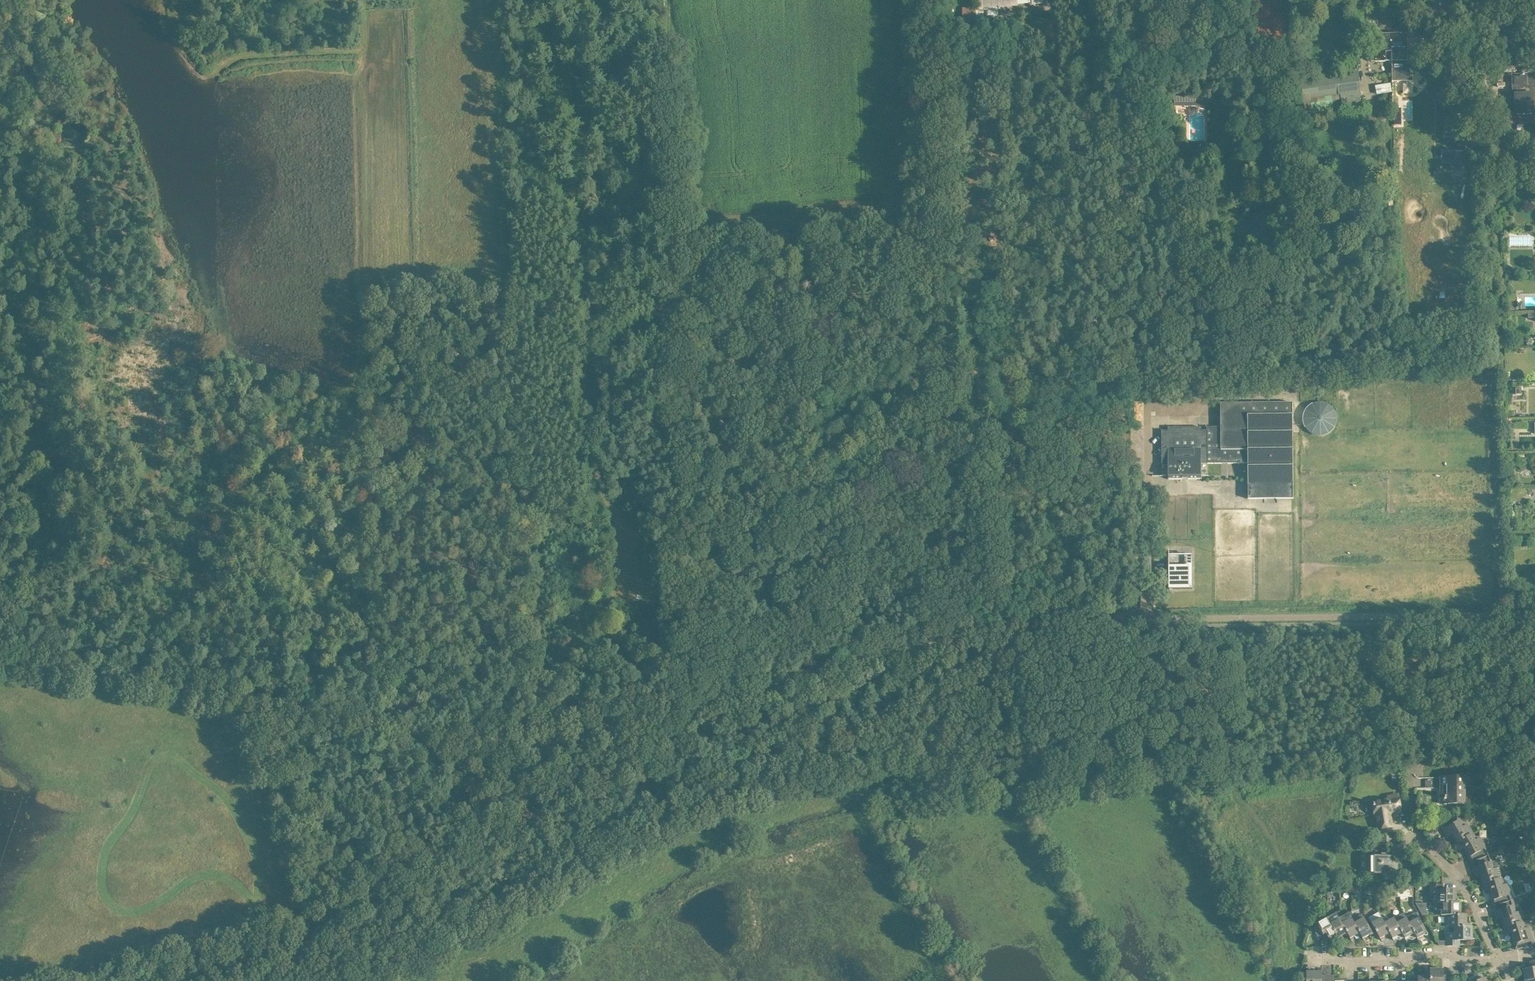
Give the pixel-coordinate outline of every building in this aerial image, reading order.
[(976,18),(1000,19),(1000,0),(979,0),(978,11),(976,11),(976,18)] [(1382,36),(1376,36),(1376,52),(1377,52),(1377,61),(1392,61),(1391,35),(1382,35),(1382,36)] [(1400,35),(1391,35),(1392,61),(1392,80),(1398,80),(1412,80),(1411,60),(1412,60),(1412,50),(1407,50),(1406,35),(1400,35)] [(1445,61),(1445,89),(1457,89),(1458,61),(1445,61)] [(1351,74),(1298,82),(1300,101),(1341,95),(1343,110),(1364,107),(1357,65),(1350,66),(1351,74)] [(1517,98),(1493,98),(1494,113),(1507,113),(1507,111),(1534,111),(1534,76),(1529,76),(1529,66),(1515,66),(1515,89),(1517,89),(1517,98)] [(1375,84),(1376,93),(1391,92),(1390,83),(1375,84)] [(777,267),(778,275),(781,274),(781,277),(788,277),(787,267),(786,257),(776,257),(777,267)] [(1168,431),(1161,431),(1162,476),(1168,476),(1168,479),(1202,479),(1202,476),(1208,475),(1208,463),(1248,463),(1248,499),(1293,498),(1292,403),(1221,403),(1221,427),(1207,427),(1207,430),(1201,430),(1201,427),(1168,427),(1168,431)] [(1335,434),(1335,403),(1305,403),(1304,433),(1335,434)] [(1043,439),(1041,439),(1041,441),(1043,441),(1043,444),(1049,443),(1049,438),(1046,439),(1046,436),(1044,436),(1044,439),(1043,439)] [(971,461),(971,453),(963,453),(964,461),(971,461)] [(1510,501),(1518,501),(1518,495),(1525,494),(1524,488),(1510,488),(1510,501)] [(1169,550),(1169,589),(1192,589),(1192,555),(1169,555),(1169,550)] [(732,566),(732,574),(746,573),(745,561),(738,561),(738,566),(732,566)] [(1397,765),(1380,767),(1382,776),(1392,775),(1393,783),(1400,781),(1397,765)] [(1465,777),(1440,777),(1441,804),(1465,804),(1465,777)] [(1376,815),(1378,829),(1392,827),(1390,814),(1401,812),(1398,794),(1388,796),(1388,799),(1373,801),(1375,816),(1376,815)] [(1456,844),(1473,834),(1468,824),(1464,826),(1458,815),(1447,821),(1450,826),(1443,830),(1447,837),(1452,834),(1457,843),(1456,844)] [(1471,862),(1472,862),(1490,855),(1490,854),(1480,838),(1477,840),(1473,834),(1456,844),(1460,851),(1465,848),(1470,857),(1476,853),(1480,859),(1471,862)] [(1345,835),(1339,840),(1344,846),(1350,841),(1345,835)] [(1375,845),(1389,845),(1389,836),(1375,839),(1375,845)] [(1516,847),(1506,850),(1508,857),(1518,854),(1516,847)] [(1390,853),(1381,853),(1382,856),(1371,856),(1371,874),(1385,874),(1385,879),(1397,879),(1397,864),(1390,864),(1390,853)] [(1482,884),(1483,884),(1502,878),(1498,868),(1495,869),(1490,855),(1472,862),(1472,863),(1479,859),(1481,866),(1473,868),(1476,876),(1481,874),(1484,883),(1482,884)] [(1504,885),(1502,878),(1483,884),(1485,892),(1491,890),(1494,900),(1500,898),(1502,903),(1513,900),(1508,884),(1504,885)] [(1443,885),(1430,885),(1430,896),(1433,896),(1433,903),(1436,903),(1456,903),(1456,890),(1443,890),(1443,885)] [(1504,927),(1504,928),(1524,922),(1520,911),(1516,913),(1513,900),(1502,903),(1503,909),(1495,911),(1498,919),(1503,917),(1506,927),(1504,927)] [(1416,903),(1422,915),(1426,915),(1426,903),(1416,903)] [(1461,915),(1461,903),(1456,903),(1436,903),(1436,910),(1442,910),(1442,915),(1467,915),(1461,915)] [(1349,913),(1339,918),(1348,933),(1347,933),(1350,938),(1360,933),(1354,923),(1352,919),(1352,918),(1352,911),(1349,913)] [(1379,912),(1369,918),(1372,924),(1380,939),(1390,933),(1382,918),(1379,912)] [(1348,933),(1339,918),(1336,913),(1327,918),(1336,934),(1338,938),(1347,933),(1348,933)] [(1404,913),(1394,918),(1397,923),(1405,937),(1405,938),(1407,937),(1408,939),(1412,940),(1417,938),(1417,937),(1406,918),(1404,913)] [(1416,913),(1406,918),(1417,937),(1417,938),(1427,933),(1428,934),(1416,913)] [(1362,914),(1352,919),(1354,923),(1360,933),(1363,938),(1372,933),(1373,935),(1373,934),(1362,914)] [(1382,918),(1390,933),(1393,938),(1395,937),(1396,939),(1400,940),(1405,938),(1405,937),(1397,923),(1394,918),(1389,921),(1386,915),(1382,918)] [(1447,915),(1447,927),(1451,927),(1467,927),(1467,915),(1442,915),(1447,915)] [(1318,926),(1313,929),(1319,939),(1327,935),(1329,938),(1336,934),(1327,918),(1317,924),(1318,926)] [(1526,929),(1524,922),(1504,928),(1507,935),(1512,933),(1515,943),(1513,943),(1514,944),(1522,941),(1524,947),(1534,944),(1530,928),(1526,929)] [(1446,940),(1436,940),(1440,945),(1445,945),(1460,945),(1460,940),(1472,940),(1472,927),(1467,927),(1451,927),(1450,933),(1446,933),(1446,940)] [(1533,961),(1530,962),(1531,968),(1523,969),(1525,980),(1526,980),(1534,980),(1534,961),(1533,961)] [(1419,980),(1431,980),(1431,969),(1430,969),(1430,976),(1419,976),(1419,980)] [(1431,969),(1431,980),(1449,980),(1449,975),(1443,975),(1443,969),(1431,969)] [(1322,976),(1321,972),(1307,972),(1307,980),(1321,980),(1322,976)] [(1484,978),(1481,972),(1468,978),(1469,980),(1486,980),(1484,978)]
